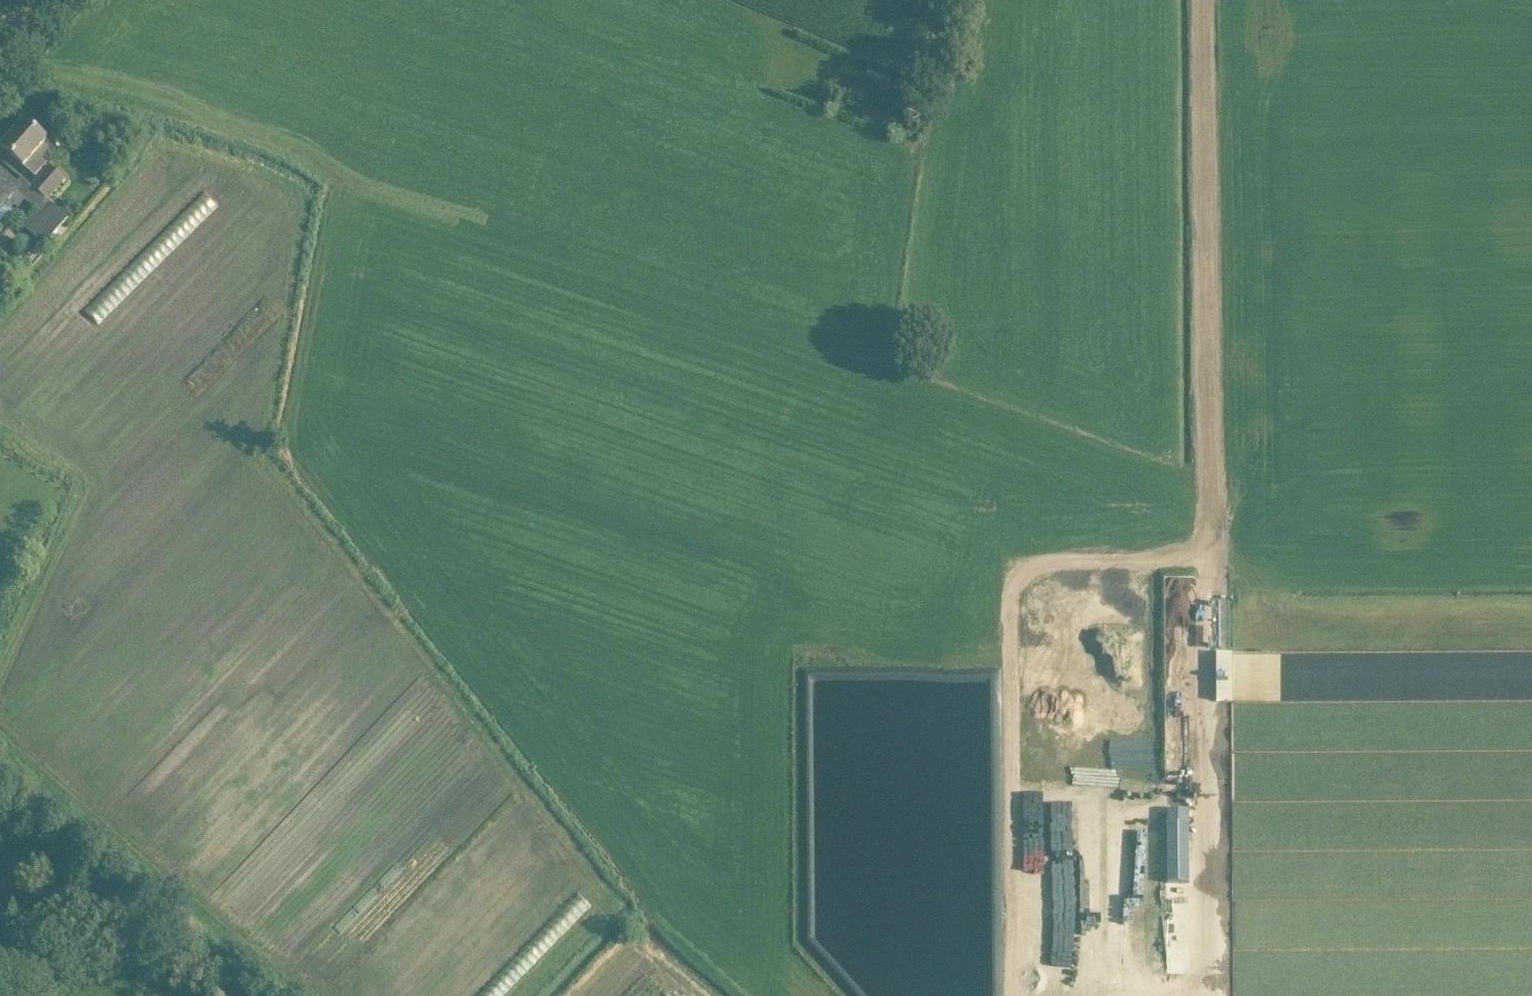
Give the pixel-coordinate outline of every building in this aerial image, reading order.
[(47,164),(44,162),(49,155),(50,144),(25,122),(2,148),(35,177),(47,164)] [(32,188),(46,201),(64,180),(50,167),(32,188)] [(9,201),(13,205),(17,209),(24,201),(37,212),(23,227),(44,246),(66,222),(22,182),(18,187),(4,175),(0,172),(0,213),(9,201)] [(51,205),(58,211),(63,205),(57,199),(53,203),(51,205)] [(1192,857),(1172,857),(1171,918),(1192,918),(1192,857)]
